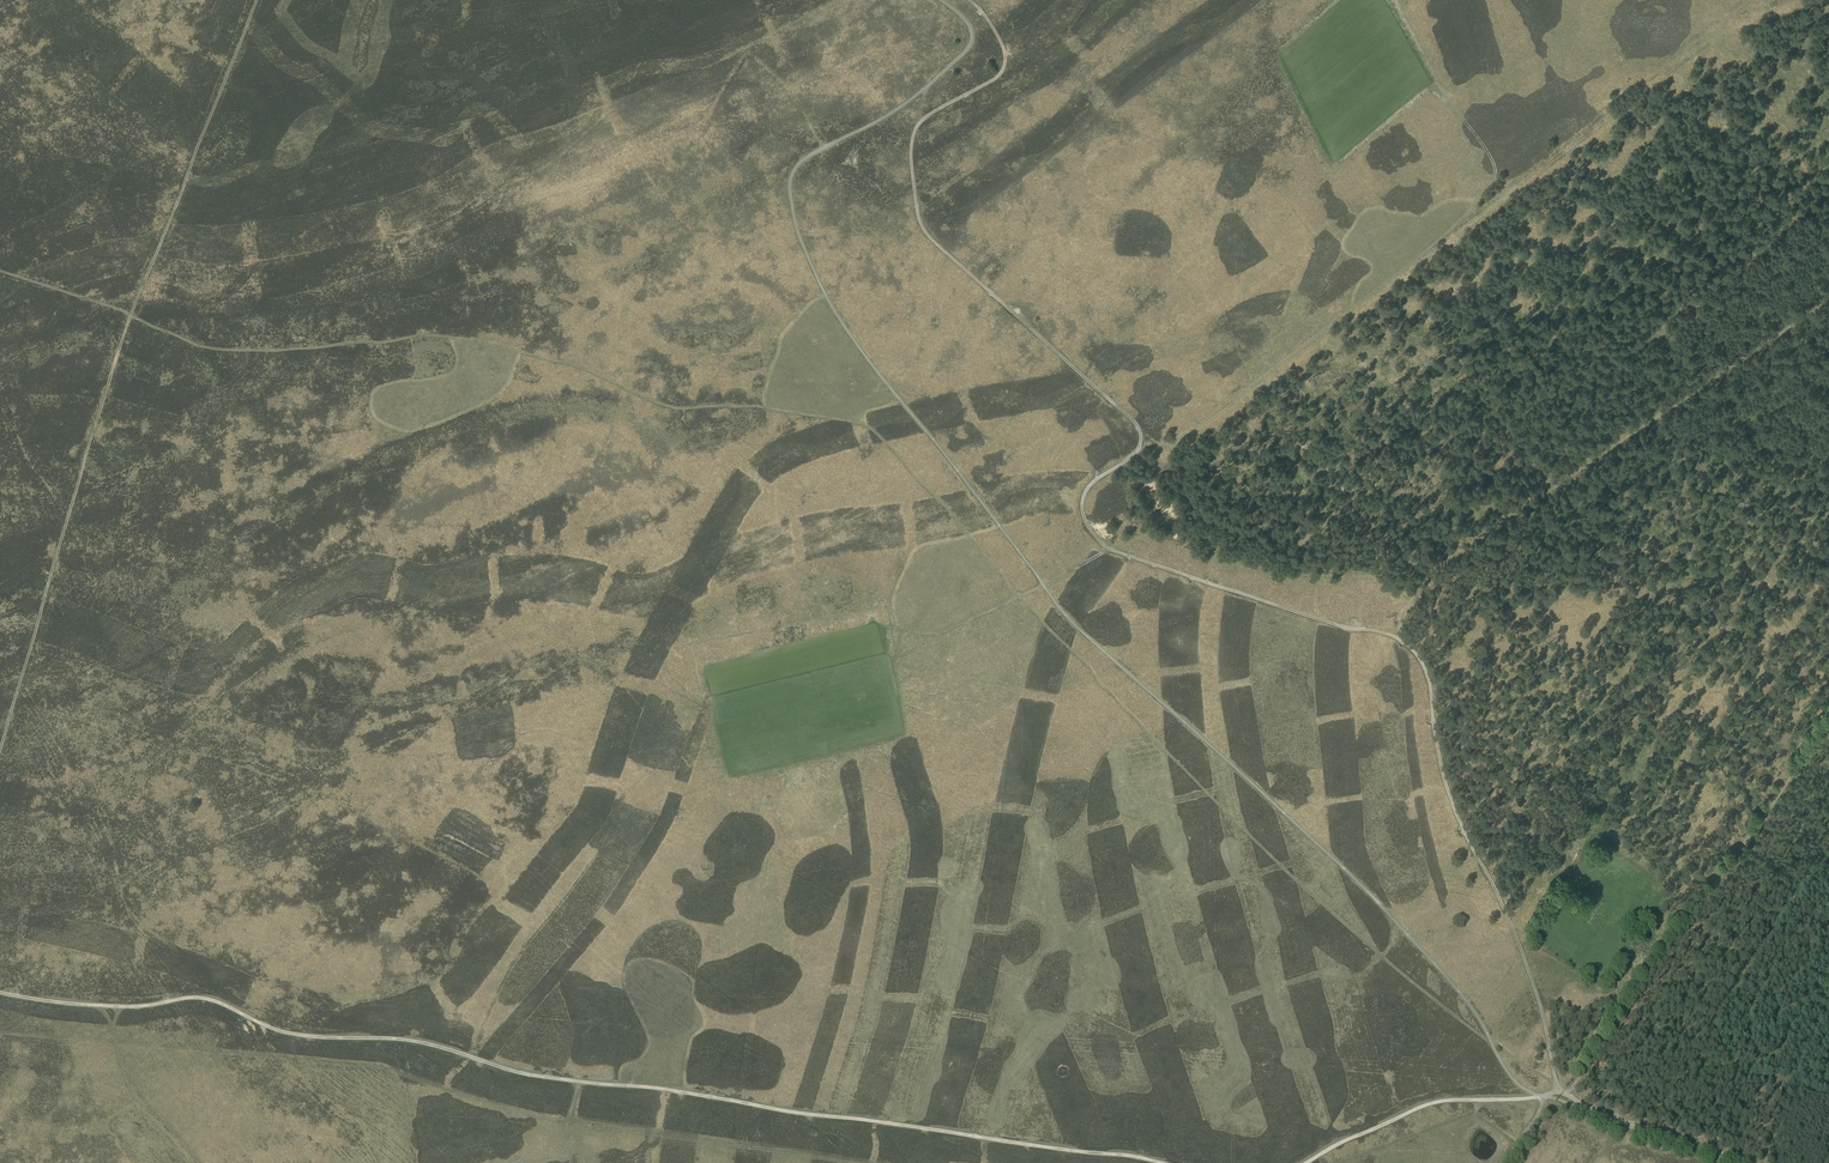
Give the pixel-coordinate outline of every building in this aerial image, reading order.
[(635,228),(629,229),(629,226),(622,227),(623,235),(635,235),(635,228)] [(24,634),(19,632),(15,644),(20,645),(24,634)]
